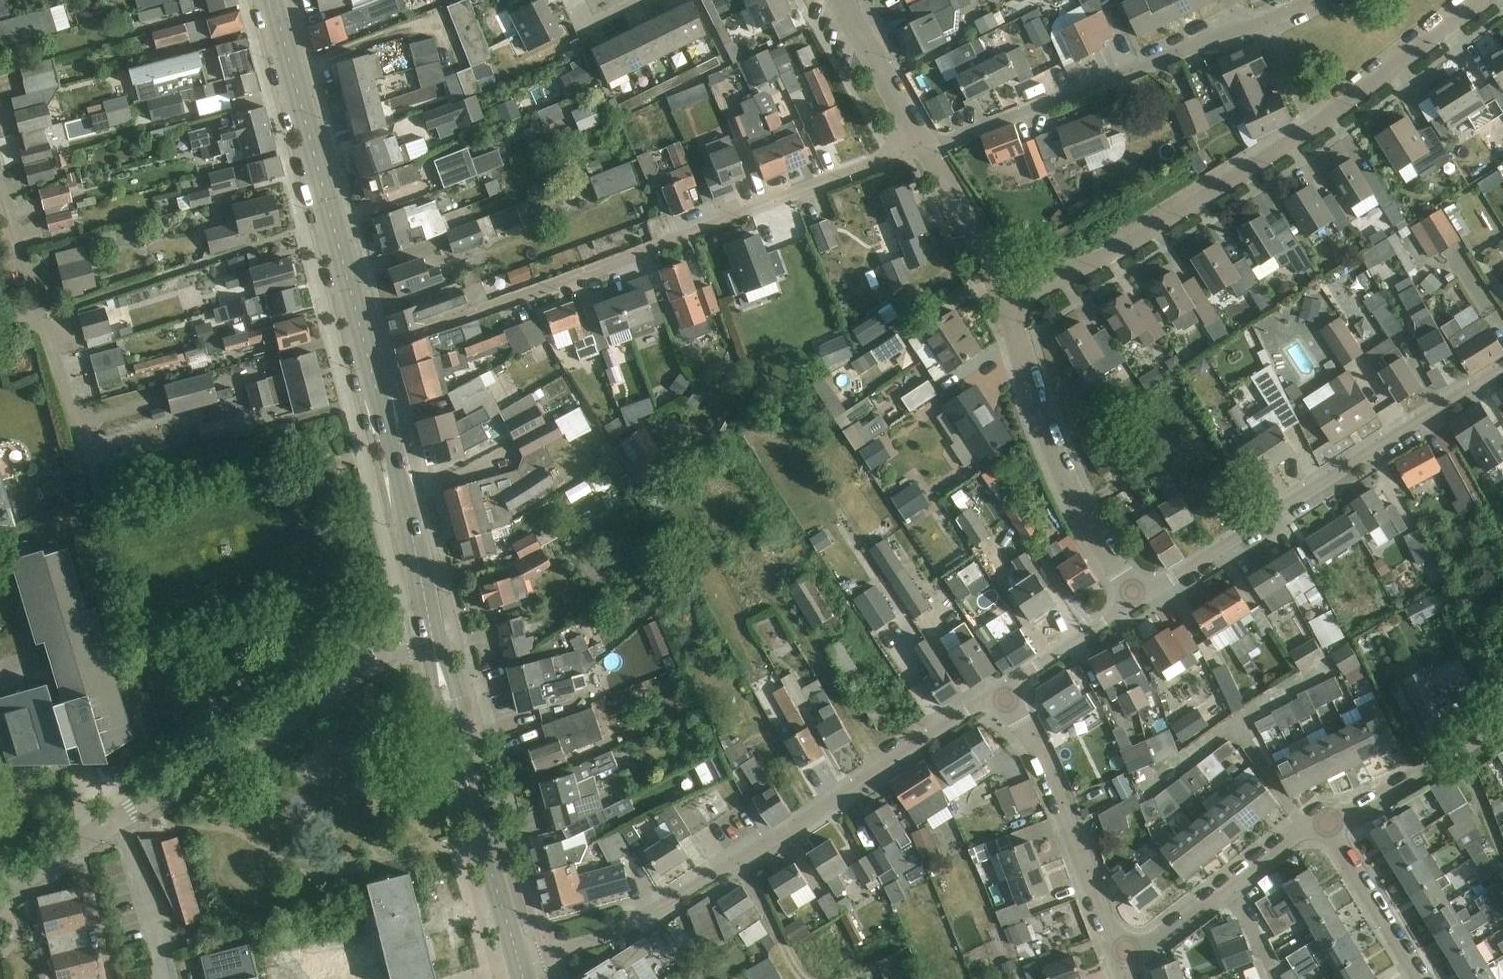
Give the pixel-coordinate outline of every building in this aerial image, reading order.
[(13,17),(8,0),(0,0),(0,22),(13,17)] [(163,3),(175,0),(136,0),(139,9),(163,3)] [(218,10),(237,5),(236,0),(175,0),(163,3),(164,6),(167,16),(182,12),(183,14),(208,7),(209,13),(218,10)] [(328,20),(309,27),(315,51),(358,35),(356,29),(406,9),(403,0),(378,0),(361,6),(338,16),(328,20)] [(321,10),(351,1),(351,0),(319,0),(321,10)] [(451,16),(471,8),(469,0),(465,0),(447,7),(451,16)] [(552,16),(546,5),(550,3),(548,0),(536,0),(508,15),(509,16),(501,20),(511,38),(518,33),(518,34),(552,16)] [(705,7),(714,26),(722,22),(718,15),(728,10),(724,0),(718,0),(712,3),(705,7)] [(784,0),(765,0),(748,8),(740,12),(750,32),(757,29),(790,12),(784,0)] [(748,8),(765,0),(743,0),(748,8)] [(910,6),(918,22),(898,31),(912,59),(951,40),(946,31),(955,27),(957,12),(951,0),(924,0),(910,6)] [(1090,20),(1064,33),(1078,60),(1105,47),(1102,42),(1114,36),(1102,12),(1104,11),(1101,6),(1113,0),(1112,0),(1080,0),(1090,20)] [(1131,19),(1140,37),(1160,28),(1147,0),(1132,0),(1124,4),(1131,19)] [(1160,28),(1179,19),(1170,0),(1147,0),(1160,28)] [(1179,19),(1199,9),(1194,0),(1170,0),(1179,19)] [(1199,9),(1218,0),(1194,0),(1199,9)] [(689,2),(669,12),(685,44),(705,35),(689,2)] [(13,17),(0,22),(0,47),(57,30),(49,6),(13,17)] [(164,6),(139,13),(142,23),(167,16),(164,6)] [(471,8),(451,16),(455,26),(475,18),(471,8)] [(158,31),(152,33),(157,48),(163,47),(188,40),(189,44),(211,38),(224,34),(244,29),(238,9),(219,15),(158,31)] [(669,12),(649,21),(665,54),(685,44),(669,12)] [(1000,26),(993,13),(976,21),(983,34),(1000,26)] [(552,16),(518,34),(528,53),(565,33),(561,25),(558,27),(552,16)] [(1041,16),(1026,24),(1037,47),(1052,40),(1041,16)] [(455,26),(459,36),(479,28),(475,18),(455,26)] [(649,21),(630,30),(646,63),(665,54),(649,21)] [(714,26),(723,45),(731,41),(722,22),(714,26)] [(459,36),(463,46),(483,39),(479,28),(459,36)] [(630,30),(611,40),(627,73),(646,63),(630,30)] [(434,37),(432,38),(409,44),(413,59),(438,52),(434,37)] [(585,52),(580,40),(579,38),(570,42),(575,56),(585,52)] [(487,49),(483,39),(463,46),(467,56),(487,49)] [(607,83),(627,73),(611,40),(590,50),(607,83)] [(972,44),(978,56),(986,52),(980,40),(972,44)] [(949,53),(960,76),(958,77),(969,100),(994,88),(983,65),(978,56),(972,44),(971,41),(949,53)] [(135,104),(147,101),(224,80),(223,79),(255,70),(249,49),(233,53),(231,42),(128,70),(132,85),(135,85),(139,100),(134,102),(135,104)] [(1226,105),(1253,93),(1248,81),(1269,71),(1257,45),(1220,62),(1228,78),(1216,84),(1226,105)] [(17,46),(2,51),(4,59),(19,55),(17,46)] [(783,46),(769,53),(776,68),(791,62),(783,46)] [(818,65),(809,46),(798,51),(807,70),(818,65)] [(491,60),(487,49),(467,56),(471,67),(471,68),(491,60)] [(767,49),(743,61),(755,86),(779,74),(767,49)] [(1485,60),(1497,80),(1488,86),(1501,106),(1502,105),(1502,49),(1485,60)] [(336,64),(342,88),(373,79),(384,76),(378,52),(367,56),(336,64)] [(413,59),(415,67),(440,61),(438,52),(413,59)] [(983,65),(994,88),(1019,76),(1007,53),(983,65)] [(20,67),(24,81),(56,72),(52,58),(20,67)] [(695,68),(698,75),(719,65),(716,58),(695,68)] [(421,88),(446,81),(444,77),(440,61),(415,67),(419,80),(421,88)] [(574,88),(594,78),(586,63),(567,73),(574,88)] [(491,65),(475,71),(482,88),(497,82),(491,65)] [(480,91),(471,68),(471,67),(457,72),(467,96),(480,91)] [(819,67),(805,73),(823,112),(810,117),(823,146),(846,136),(839,122),(843,120),(837,106),(836,106),(819,67)] [(698,75),(695,68),(676,77),(679,84),(698,75)] [(255,70),(223,79),(224,80),(147,101),(152,121),(186,113),(182,100),(190,101),(191,102),(195,101),(200,118),(231,109),(228,100),(260,91),(255,70)] [(792,70),(780,75),(788,95),(800,90),(792,70)] [(1032,70),(1019,76),(1022,83),(1035,76),(1032,70)] [(24,81),(27,94),(42,90),(59,86),(56,72),(24,81)] [(457,72),(444,77),(446,81),(453,102),(467,96),(457,72)] [(1466,72),(1448,83),(1469,117),(1487,105),(1492,112),(1501,106),(1488,86),(1479,91),(1466,72)] [(720,73),(709,77),(712,84),(723,80),(720,73)] [(656,86),(659,93),(679,84),(676,77),(656,86)] [(379,103),(373,79),(342,88),(348,111),(379,103)] [(1448,83),(1429,95),(1442,115),(1432,121),(1443,138),(1445,142),(1456,135),(1454,131),(1452,128),(1469,117),(1448,83)] [(637,96),(640,102),(659,93),(656,86),(637,96)] [(42,90),(27,94),(12,99),(20,134),(21,134),(52,126),(42,90)] [(673,112),(691,105),(685,90),(667,97),(673,112)] [(763,91),(756,95),(757,97),(765,119),(776,114),(777,114),(770,95),(763,91)] [(930,100),(931,101),(940,120),(956,113),(945,92),(930,100)] [(124,93),(87,106),(95,130),(132,117),(124,93)] [(400,109),(415,104),(411,93),(396,98),(400,109)] [(1259,105),(1253,93),(1226,105),(1236,127),(1248,121),(1256,138),(1292,121),(1280,95),(1259,105)] [(477,95),(453,105),(423,116),(429,131),(456,120),(459,127),(485,117),(477,95)] [(621,111),(640,102),(637,96),(618,104),(621,111)] [(1188,137),(1211,128),(1199,98),(1176,107),(1188,137)] [(514,99),(497,106),(504,123),(521,116),(514,99)] [(558,102),(538,110),(542,119),(562,111),(558,102)] [(379,103),(348,111),(354,135),(385,126),(379,103)] [(201,147),(270,128),(265,106),(231,115),(234,125),(207,132),(205,129),(190,133),(187,122),(150,132),(154,143),(188,134),(192,150),(200,147),(201,147)] [(809,162),(793,123),(793,121),(782,126),(777,114),(776,114),(765,119),(786,171),(809,162)] [(1060,129),(1072,161),(1111,146),(1099,114),(1060,129)] [(598,116),(578,124),(581,132),(601,123),(602,123),(599,115),(598,116)] [(749,135),(741,116),(728,120),(736,140),(749,135)] [(418,117),(400,118),(401,134),(419,133),(418,117)] [(1408,118),(1378,137),(1388,154),(1399,171),(1412,162),(1423,179),(1454,160),(1435,130),(1422,139),(1408,118)] [(763,180),(786,171),(765,119),(753,123),(759,137),(748,141),(763,180)] [(1015,124),(983,137),(993,165),(1025,153),(1036,180),(1049,175),(1035,139),(1022,144),(1015,124)] [(276,149),(270,128),(201,147),(200,147),(203,160),(240,150),(242,159),(276,149)] [(369,141),(350,147),(361,178),(380,172),(411,161),(430,154),(424,138),(405,145),(405,144),(398,147),(393,132),(369,141)] [(26,149),(23,134),(21,134),(25,149),(21,150),(24,163),(43,158),(51,156),(48,143),(26,149)] [(704,175),(706,181),(713,199),(735,191),(731,182),(745,177),(733,147),(728,136),(705,145),(710,156),(715,170),(704,175)] [(686,162),(678,142),(666,147),(668,153),(674,167),(686,162)] [(467,148),(433,161),(444,188),(503,165),(498,151),(472,161),(467,148)] [(635,156),(646,179),(657,174),(646,151),(635,156)] [(65,153),(55,155),(58,167),(68,165),(65,153)] [(1200,153),(1190,160),(1196,168),(1200,174),(1210,167),(1200,153)] [(278,156),(209,174),(213,188),(234,183),(236,188),(283,176),(278,156)] [(49,159),(24,165),(29,184),(54,178),(49,159)] [(602,172),(599,159),(585,163),(589,176),(602,172)] [(1354,159),(1330,174),(1341,191),(1351,208),(1358,218),(1381,204),(1384,210),(1395,227),(1405,219),(1395,203),(1387,190),(1377,173),(1366,179),(1354,159)] [(598,200),(640,184),(631,162),(589,178),(598,200)] [(421,181),(416,163),(380,173),(361,179),(367,199),(374,197),(376,201),(387,198),(386,193),(399,189),(398,187),(421,181)] [(661,187),(665,197),(673,216),(693,208),(686,189),(696,185),(689,167),(670,174),(673,183),(661,187)] [(1489,178),(1495,187),(1502,182),(1502,178),(1499,172),(1489,178)] [(488,197),(500,193),(496,181),(484,186),(488,197)] [(76,182),(67,184),(69,192),(78,190),(76,182)] [(69,211),(67,202),(72,201),(69,192),(67,184),(40,191),(44,208),(45,208),(47,217),(69,211)] [(886,193),(881,195),(906,256),(900,258),(883,265),(892,288),(908,281),(903,271),(905,270),(911,268),(926,262),(916,236),(926,232),(907,185),(886,193)] [(1309,236),(1333,220),(1340,232),(1352,224),(1333,194),(1321,201),(1312,186),(1287,201),(1309,236)] [(192,207),(211,202),(208,190),(189,195),(192,207)] [(237,224),(207,232),(212,251),(249,242),(246,232),(279,224),(272,196),(233,206),(237,224)] [(372,235),(374,239),(393,232),(394,237),(409,232),(422,219),(440,212),(435,201),(416,208),(415,204),(403,209),(373,218),(377,233),(372,235)] [(1079,204),(1070,209),(1076,220),(1085,215),(1079,204)] [(481,235),(524,227),(521,205),(478,213),(481,235)] [(1455,205),(1445,210),(1462,238),(1471,232),(1455,205)] [(1061,209),(1052,218),(1062,226),(1070,217),(1061,209)] [(70,212),(69,211),(47,217),(47,218),(50,231),(73,225),(72,220),(79,218),(76,210),(70,212)] [(1441,210),(1422,222),(1441,253),(1460,241),(1441,210)] [(384,256),(403,250),(407,248),(448,231),(440,212),(422,219),(409,232),(394,237),(393,232),(374,239),(376,246),(381,245),(384,256)] [(1240,231),(1251,248),(1262,264),(1275,256),(1283,268),(1292,263),(1299,274),(1314,264),(1301,244),(1290,227),(1277,236),(1264,216),(1240,231)] [(837,246),(826,220),(811,226),(821,252),(837,246)] [(482,243),(475,223),(445,234),(452,254),(482,243)] [(1408,226),(1399,232),(1404,239),(1412,233),(1408,226)] [(1388,233),(1395,255),(1404,252),(1397,231),(1388,233)] [(1377,234),(1371,238),(1375,245),(1381,241),(1377,234)] [(758,237),(728,247),(736,271),(728,274),(735,295),(774,281),(773,277),(784,273),(776,250),(764,254),(758,237)] [(1195,259),(1205,276),(1216,293),(1228,285),(1233,286),(1240,298),(1262,284),(1246,258),(1232,266),(1219,244),(1195,259)] [(1374,248),(1363,255),(1370,269),(1383,262),(1374,248)] [(224,276),(228,288),(248,283),(247,282),(253,281),(256,293),(295,283),(289,259),(250,269),(250,270),(245,272),(244,271),(224,276)] [(398,296),(417,290),(440,281),(436,268),(425,272),(420,259),(389,270),(398,296)] [(66,293),(95,286),(89,260),(59,268),(66,293)] [(680,328),(690,324),(705,319),(703,316),(719,311),(710,285),(695,291),(685,263),(659,272),(680,328)] [(1353,277),(1352,263),(1330,265),(1331,278),(1353,277)] [(531,277),(526,266),(507,274),(511,285),(531,277)] [(1319,275),(1314,266),(1307,270),(1313,279),(1319,275)] [(480,282),(477,275),(474,269),(460,275),(466,288),(480,282)] [(1457,359),(1444,336),(1415,285),(1406,270),(1401,273),(1406,282),(1400,285),(1403,291),(1400,293),(1416,321),(1420,318),(1428,333),(1418,339),(1433,365),(1444,359),(1447,364),(1457,359)] [(1172,321),(1173,320),(1179,331),(1183,329),(1185,331),(1199,321),(1198,319),(1201,317),(1207,325),(1219,317),(1212,305),(1201,288),(1190,296),(1175,272),(1151,287),(1172,321)] [(1433,273),(1422,284),(1432,294),(1443,283),(1433,273)] [(630,293),(617,297),(628,328),(651,319),(653,327),(656,326),(665,322),(657,301),(654,295),(648,276),(627,283),(630,293)] [(277,292),(229,304),(233,320),(250,315),(253,327),(273,322),(271,317),(283,314),(302,309),(296,287),(277,292)] [(437,315),(457,307),(468,303),(463,290),(452,294),(405,310),(406,311),(386,316),(392,336),(411,330),(439,319),(437,315)] [(1381,292),(1366,302),(1373,312),(1387,303),(1381,293),(1381,292)] [(601,293),(580,300),(587,319),(587,320),(592,335),(598,352),(600,351),(607,368),(617,365),(610,348),(609,348),(605,337),(609,335),(613,346),(632,339),(628,328),(617,297),(604,302),(601,293)] [(1104,310),(1114,327),(1125,344),(1140,334),(1147,346),(1166,334),(1148,305),(1138,312),(1127,295),(1104,310)] [(128,305),(126,296),(114,300),(115,306),(116,309),(128,305)] [(1262,301),(1261,308),(1265,313),(1276,306),(1269,296),(1262,301)] [(1306,297),(1300,318),(1317,323),(1324,302),(1306,297)] [(572,303),(544,313),(551,332),(552,334),(568,328),(573,343),(580,361),(583,360),(599,354),(598,352),(592,335),(585,337),(572,303)] [(1403,331),(1387,303),(1373,312),(1390,338),(1403,331)] [(104,309),(80,315),(86,338),(89,347),(112,341),(110,332),(111,332),(104,309)] [(876,311),(852,326),(864,345),(888,330),(876,311)] [(956,311),(939,322),(911,340),(917,350),(929,342),(936,353),(969,331),(956,311)] [(275,338),(276,340),(278,350),(311,341),(304,317),(285,322),(222,339),(222,340),(198,346),(198,345),(185,349),(185,350),(183,350),(186,359),(224,350),(225,353),(249,347),(249,345),(275,338)] [(1363,354),(1340,318),(1321,330),(1344,366),(1363,354)] [(1484,318),(1449,339),(1472,376),(1502,356),(1502,347),(1490,327),(1484,318)] [(535,320),(504,331),(516,355),(545,341),(535,320)] [(195,326),(199,344),(215,340),(211,322),(195,326)] [(1101,377),(1118,366),(1126,361),(1110,336),(1109,336),(1110,337),(1097,345),(1083,322),(1059,337),(1081,371),(1093,363),(1101,377)] [(427,337),(395,349),(400,367),(456,351),(463,349),(468,347),(461,325),(446,330),(427,337)] [(1254,325),(1246,330),(1257,354),(1259,353),(1266,368),(1252,376),(1271,405),(1248,419),(1250,423),(1277,465),(1298,452),(1280,425),(1283,423),(1276,412),(1291,403),(1266,349),(1254,325)] [(969,331),(936,353),(942,362),(930,369),(937,380),(982,351),(969,331)] [(860,375),(880,362),(881,364),(908,346),(899,333),(873,351),(872,350),(852,363),(860,375)] [(485,341),(472,345),(476,357),(509,345),(505,334),(485,341)] [(846,335),(819,347),(828,368),(855,357),(846,335)] [(547,342),(529,351),(537,367),(554,358),(547,342)] [(90,355),(95,373),(118,367),(118,366),(126,364),(121,347),(90,355)] [(1379,349),(1370,355),(1381,372),(1390,386),(1389,387),(1391,390),(1392,389),(1400,401),(1422,387),(1411,370),(1404,360),(1406,359),(1399,347),(1384,357),(1379,349)] [(456,351),(400,367),(410,404),(448,394),(448,393),(444,377),(453,374),(453,372),(469,367),(467,362),(463,349),(456,351)] [(895,356),(902,368),(914,361),(907,349),(895,356)] [(167,356),(134,364),(136,373),(170,364),(179,362),(177,353),(167,356)] [(314,353),(294,358),(280,361),(284,375),(246,385),(249,395),(320,377),(314,353)] [(1173,373),(1185,366),(1177,355),(1166,362),(1173,373)] [(1205,357),(1195,363),(1199,370),(1205,371),(1212,367),(1205,357)] [(1437,363),(1426,369),(1436,387),(1447,382),(1437,363)] [(122,382),(118,367),(95,373),(99,388),(122,382)] [(1157,367),(1140,378),(1148,390),(1165,379),(1157,367)] [(489,396),(485,387),(492,383),(488,372),(480,376),(457,386),(448,393),(448,394),(456,411),(489,396)] [(183,380),(164,386),(171,414),(191,408),(233,397),(231,388),(215,392),(210,373),(183,380)] [(680,373),(669,388),(680,396),(690,381),(680,373)] [(1313,410),(1324,427),(1335,443),(1377,416),(1356,382),(1355,383),(1348,373),(1332,383),(1339,394),(1313,410)] [(327,404),(320,377),(249,395),(253,411),(291,401),(294,413),(327,404)] [(813,384),(828,407),(840,400),(825,377),(813,384)] [(930,380),(904,398),(912,411),(939,393),(930,380)] [(1012,439),(1001,423),(997,425),(989,414),(993,411),(977,386),(960,397),(944,407),(979,461),(988,455),(993,461),(1011,450),(1006,443),(1012,439)] [(531,394),(500,412),(515,441),(547,424),(536,406),(538,404),(531,394)] [(631,405),(620,408),(627,426),(638,422),(636,419),(654,413),(649,398),(631,405)] [(1487,434),(1493,444),(1489,447),(1496,457),(1502,452),(1502,430),(1499,422),(1502,419),(1502,412),(1495,400),(1484,408),(1481,404),(1450,423),(1468,451),(1482,442),(1480,438),(1487,434)] [(207,410),(210,421),(224,417),(221,407),(207,410)] [(545,487),(553,482),(545,468),(553,462),(545,447),(563,437),(562,436),(565,434),(569,442),(591,430),(590,429),(580,407),(547,424),(515,441),(523,456),(519,469),(444,490),(458,539),(500,527),(506,524),(513,520),(510,510),(533,495),(538,498),(547,492),(545,487)] [(153,419),(165,416),(163,408),(151,411),(153,419)] [(458,422),(455,423),(452,412),(415,422),(422,446),(431,443),(432,444),(459,437),(472,429),(481,423),(482,424),(490,418),(483,408),(458,422)] [(860,421),(844,432),(857,450),(872,440),(892,427),(882,414),(863,427),(860,421)] [(618,418),(603,426),(611,439),(614,437),(616,440),(625,435),(623,432),(626,430),(618,418)] [(199,427),(202,439),(226,432),(223,420),(199,427)] [(488,439),(487,437),(489,436),(482,424),(481,423),(472,429),(459,437),(432,444),(437,464),(464,456),(463,452),(488,439)] [(1253,441),(1239,450),(1246,461),(1257,478),(1277,465),(1250,423),(1244,427),(1253,441)] [(639,472),(654,463),(652,459),(658,454),(661,453),(644,427),(619,442),(639,472)] [(1090,434),(1080,440),(1102,475),(1112,468),(1090,434)] [(873,469),(893,456),(881,437),(860,451),(873,469)] [(1329,439),(1313,450),(1321,461),(1337,450),(1329,439)] [(1429,444),(1396,462),(1410,488),(1442,470),(1459,500),(1454,503),(1460,515),(1478,505),(1449,453),(1437,459),(1429,444)] [(59,480),(71,476),(68,466),(56,470),(59,480)] [(1002,481),(994,468),(983,475),(985,478),(984,478),(990,488),(1002,481)] [(1121,468),(1108,476),(1127,508),(1140,501),(1121,468)] [(1196,519),(1186,502),(1166,468),(1151,476),(1159,488),(1162,486),(1171,500),(1160,506),(1175,531),(1196,519)] [(0,476),(0,531),(15,526),(0,476)] [(673,484),(658,491),(664,501),(678,494),(673,484)] [(898,517),(915,518),(916,486),(898,485),(898,517)] [(1357,511),(1349,516),(1362,537),(1370,531),(1382,524),(1391,538),(1401,532),(1408,527),(1393,504),(1386,508),(1373,489),(1352,503),(1357,511)] [(912,497),(920,508),(929,502),(922,490),(912,497)] [(962,491),(953,497),(959,507),(960,507),(964,513),(970,510),(965,503),(968,501),(962,491)] [(1039,531),(1017,497),(1013,500),(1004,506),(1026,540),(1039,531)] [(1170,532),(1156,509),(1150,499),(1132,510),(1139,521),(1138,521),(1169,569),(1186,558),(1169,532),(1170,532)] [(960,516),(957,518),(975,546),(992,535),(979,516),(973,508),(970,510),(964,513),(960,516)] [(1308,540),(1319,557),(1322,563),(1362,538),(1362,537),(1349,516),(1348,515),(1308,540)] [(512,545),(520,559),(541,548),(564,534),(559,525),(554,529),(551,523),(533,534),(512,545)] [(500,527),(458,539),(458,540),(452,541),(454,550),(460,549),(464,561),(497,552),(493,538),(509,534),(506,524),(500,527)] [(1420,529),(1405,536),(1419,565),(1433,558),(1420,529)] [(823,531),(811,539),(820,552),(831,545),(823,531)] [(733,552),(742,547),(735,534),(725,539),(733,552)] [(1071,537),(1060,544),(1058,541),(1048,548),(1060,568),(1057,570),(1066,584),(1069,581),(1078,594),(1100,580),(1071,537)] [(887,539),(871,549),(916,617),(931,607),(887,539)] [(111,752),(132,738),(95,616),(83,620),(81,613),(85,612),(66,548),(36,557),(35,552),(31,553),(27,542),(8,548),(37,644),(45,642),(63,702),(52,705),(46,684),(0,698),(0,733),(10,766),(107,763),(105,755),(111,752)] [(551,565),(541,548),(520,559),(507,566),(512,576),(479,586),(480,589),(477,592),(479,598),(484,601),(486,609),(501,605),(503,610),(520,605),(518,598),(529,595),(524,580),(551,565)] [(1316,584),(1305,566),(1294,549),(1272,563),(1285,584),(1297,577),(1306,591),(1316,584)] [(1013,589),(1035,622),(1050,612),(1048,610),(1056,604),(1045,588),(1048,586),(1027,553),(1015,561),(1027,580),(1013,589)] [(1373,564),(1380,578),(1389,572),(1379,555),(1375,558),(1377,561),(1373,564)] [(937,566),(960,601),(972,593),(957,572),(953,575),(949,569),(948,571),(943,562),(937,566)] [(1285,584),(1272,563),(1250,577),(1273,613),(1295,599),(1285,584)] [(842,626),(836,616),(810,574),(790,587),(816,628),(827,622),(833,632),(842,626)] [(852,578),(844,584),(850,594),(859,589),(852,578)] [(877,585),(856,599),(876,631),(898,616),(877,585)] [(1253,611),(1252,610),(1237,586),(1215,599),(1231,625),(1249,613),(1253,611)] [(1323,597),(1316,586),(1307,592),(1314,603),(1323,597)] [(1194,613),(1204,630),(1210,638),(1231,625),(1215,599),(1194,613)] [(1264,636),(1275,629),(1260,606),(1252,610),(1253,611),(1249,613),(1264,636)] [(977,631),(995,658),(1006,675),(1038,654),(1021,628),(1014,633),(1002,615),(977,631)] [(531,652),(530,650),(540,647),(537,636),(527,638),(521,618),(498,624),(508,659),(531,652)] [(1336,620),(1315,631),(1324,649),(1346,638),(1336,620)] [(657,621),(646,626),(654,644),(665,639),(657,621)] [(951,653),(962,670),(973,687),(998,671),(966,622),(954,630),(964,645),(951,653)] [(1199,642),(1194,645),(1184,627),(1172,633),(1169,629),(1146,644),(1162,669),(1170,682),(1187,670),(1179,658),(1194,648),(1196,651),(1202,647),(1199,642)] [(1249,633),(1240,639),(1249,652),(1258,647),(1249,633)] [(598,663),(591,653),(581,634),(571,640),(577,651),(564,655),(510,668),(516,691),(585,673),(598,663)] [(927,639),(920,643),(915,646),(933,674),(926,679),(943,706),(963,694),(927,639)] [(1258,668),(1249,652),(1240,639),(1231,644),(1240,658),(1250,673),(1258,668)] [(1291,653),(1302,671),(1325,657),(1315,639),(1291,653)] [(1127,640),(1109,650),(1140,709),(1151,704),(1148,697),(1155,694),(1127,640)] [(1362,665),(1355,654),(1348,642),(1332,653),(1346,675),(1362,665)] [(1140,709),(1109,650),(1092,659),(1114,701),(1119,698),(1128,716),(1140,709)] [(1444,692),(1470,680),(1460,660),(1435,672),(1433,668),(1415,677),(1415,678),(1417,677),(1420,683),(1398,694),(1406,710),(1411,708),(1422,731),(1455,715),(1444,692)] [(1214,670),(1225,694),(1229,705),(1233,714),(1247,708),(1227,665),(1214,670)] [(1053,716),(1070,706),(1085,697),(1079,686),(1068,670),(1037,690),(1053,716)] [(673,671),(663,686),(678,696),(688,682),(673,671)] [(793,672),(781,679),(786,687),(796,706),(797,705),(808,699),(803,689),(793,672)] [(521,713),(541,708),(552,705),(550,696),(588,686),(585,673),(516,691),(521,713)] [(1335,677),(1324,682),(1333,700),(1344,695),(1335,677)] [(1324,682),(1306,691),(1317,713),(1318,712),(1316,708),(1322,705),(1333,700),(1324,682)] [(825,755),(797,705),(796,706),(786,687),(775,693),(798,734),(788,740),(803,768),(825,755)] [(825,690),(812,697),(826,722),(819,726),(823,733),(833,751),(853,740),(843,722),(825,690)] [(1291,703),(1300,722),(1317,713),(1306,691),(1298,695),(1300,698),(1291,703)] [(620,695),(620,704),(632,704),(632,695),(620,695)] [(1399,744),(1382,710),(1376,698),(1358,707),(1381,753),(1399,744)] [(1272,712),(1273,714),(1279,724),(1282,730),(1300,722),(1291,703),(1272,712)] [(1198,707),(1172,725),(1184,743),(1210,725),(1198,707)] [(1341,715),(1346,727),(1363,762),(1381,753),(1358,707),(1341,715)] [(594,708),(582,712),(544,726),(550,742),(531,749),(539,772),(558,765),(569,761),(566,753),(605,739),(594,708)] [(1260,733),(1279,724),(1273,714),(1256,723),(1260,733)] [(970,772),(974,770),(988,762),(985,759),(995,753),(979,727),(956,742),(933,756),(944,773),(951,785),(970,772)] [(1346,770),(1363,762),(1346,727),(1329,736),(1346,770)] [(1325,728),(1308,737),(1328,779),(1346,770),(1329,736),(1325,728)] [(1148,741),(1156,762),(1179,751),(1171,730),(1148,741)] [(1268,730),(1262,733),(1265,740),(1271,737),(1268,730)] [(729,733),(720,737),(726,748),(734,744),(729,733)] [(1328,779),(1308,737),(1307,738),(1307,737),(1290,745),(1290,746),(1311,787),(1328,779)] [(1214,753),(1221,762),(1237,750),(1230,740),(1214,753)] [(743,766),(756,786),(762,795),(754,800),(772,827),(793,814),(751,750),(748,752),(742,741),(725,752),(733,764),(731,765),(735,771),(743,766)] [(1156,763),(1156,762),(1148,741),(1122,751),(1130,773),(1156,763)] [(1272,755),(1276,762),(1292,796),(1311,787),(1290,746),(1272,755)] [(576,774),(543,783),(547,798),(550,808),(556,807),(559,819),(548,823),(550,833),(559,830),(564,829),(589,816),(604,809),(606,808),(595,777),(619,766),(613,751),(592,760),(574,768),(576,774)] [(719,753),(708,759),(719,780),(730,775),(719,753)] [(1204,760),(1198,765),(1211,781),(1217,776),(1226,768),(1221,762),(1214,753),(1204,760)] [(683,768),(692,789),(714,779),(705,759),(683,768)] [(951,805),(944,789),(926,761),(892,782),(919,825),(951,805)] [(1234,763),(1227,769),(1233,777),(1240,771),(1234,763)] [(1198,765),(1183,777),(1196,793),(1205,785),(1211,781),(1198,765)] [(1257,775),(1250,767),(1234,779),(1236,781),(1236,782),(1263,818),(1280,805),(1257,775)] [(1124,774),(1113,780),(1125,801),(1135,795),(1124,774)] [(1449,813),(1450,815),(1469,803),(1451,774),(1431,787),(1448,814),(1449,813)] [(1180,804),(1196,793),(1183,777),(1171,786),(1167,789),(1180,804)] [(1248,830),(1263,818),(1236,782),(1228,788),(1230,790),(1222,796),(1248,830)] [(1009,816),(1019,812),(1009,786),(999,790),(1009,816)] [(1156,798),(1164,817),(1165,819),(1182,807),(1180,804),(1167,789),(1156,798)] [(1232,842),(1248,830),(1222,796),(1218,791),(1203,802),(1209,812),(1232,842)] [(1142,807),(1137,794),(1135,795),(1125,801),(1100,815),(1108,837),(1127,830),(1130,829),(1127,815),(1142,807)] [(1152,822),(1164,817),(1156,798),(1144,803),(1152,822)] [(1492,801),(1497,813),(1502,811),(1502,802),(1501,798),(1492,801)] [(1482,824),(1469,803),(1450,815),(1456,824),(1451,828),(1457,839),(1478,826),(1482,824)] [(868,818),(879,835),(886,846),(898,839),(904,849),(913,843),(904,827),(890,804),(868,818)] [(664,841),(649,851),(653,857),(664,874),(691,857),(681,842),(693,834),(682,817),(681,815),(674,805),(657,817),(662,825),(668,821),(676,833),(664,841)] [(1373,832),(1386,854),(1422,832),(1426,829),(1413,807),(1373,832)] [(1194,824),(1217,854),(1232,842),(1209,812),(1194,824)] [(554,844),(535,849),(541,872),(576,864),(583,862),(589,846),(589,844),(586,832),(595,827),(594,826),(589,816),(564,829),(569,839),(563,841),(554,844)] [(633,824),(622,829),(637,853),(647,846),(633,824)] [(1202,866),(1217,854),(1194,824),(1178,836),(1202,866)] [(924,864),(943,856),(930,826),(911,834),(924,864)] [(1474,857),(1486,850),(1480,840),(1484,837),(1478,826),(1457,839),(1464,849),(1467,846),(1474,857)] [(599,842),(609,861),(621,859),(631,853),(620,831),(599,842)] [(1428,842),(1422,832),(1386,854),(1399,875),(1431,854),(1425,844),(1428,842)] [(139,835),(137,836),(178,918),(183,916),(186,924),(202,919),(177,837),(162,842),(161,839),(141,839),(139,835)] [(1162,848),(1173,862),(1185,878),(1202,866),(1178,836),(1162,848)] [(976,864),(991,858),(1000,882),(1010,879),(1041,867),(1032,842),(1005,852),(1000,838),(969,850),(976,864)] [(850,868),(843,857),(833,840),(810,854),(837,896),(848,889),(839,874),(850,868)] [(885,887),(900,878),(882,848),(871,854),(883,884),(885,887)] [(1492,860),(1486,850),(1474,857),(1487,878),(1499,871),(1492,860)] [(1126,875),(1124,871),(1116,877),(1141,910),(1162,893),(1152,881),(1170,867),(1159,853),(1141,867),(1139,865),(1126,875)] [(883,884),(871,854),(854,864),(866,885),(867,884),(871,891),(883,884)] [(1432,854),(1431,854),(1399,875),(1412,896),(1445,875),(1432,854)] [(779,901),(789,917),(801,909),(792,894),(809,884),(796,863),(770,879),(782,898),(779,901)] [(541,872),(537,873),(548,912),(631,889),(624,864),(580,876),(576,864),(541,872)] [(1051,892),(1041,867),(1010,879),(1019,904),(997,912),(1003,926),(1032,915),(1027,901),(1051,892)] [(1257,903),(1270,924),(1324,891),(1311,870),(1286,885),(1293,896),(1274,907),(1268,896),(1257,903)] [(366,884),(374,916),(381,946),(389,978),(434,978),(435,978),(408,873),(366,884)] [(1446,875),(1445,875),(1412,896),(1425,917),(1451,901),(1443,889),(1452,884),(1446,875)] [(1483,910),(1502,898),(1502,894),(1498,886),(1477,899),(1483,910)] [(40,922),(86,911),(84,905),(80,902),(76,887),(37,897),(40,907),(37,911),(40,922)] [(720,902),(721,903),(714,908),(726,941),(740,932),(740,933),(764,917),(744,887),(720,902)] [(1306,917),(1312,928),(1337,912),(1324,891),(1270,924),(1277,936),(1288,929),(1287,928),(1306,917)] [(832,921),(840,916),(842,915),(844,914),(838,903),(832,893),(820,900),(832,921)] [(726,941),(714,908),(710,897),(689,910),(706,954),(726,941)] [(838,903),(844,914),(849,911),(854,908),(848,897),(838,903)] [(1472,917),(1438,938),(1451,959),(1476,943),(1470,933),(1489,920),(1502,912),(1502,898),(1483,910),(1472,917)] [(1438,938),(1472,917),(1466,908),(1458,913),(1451,901),(1425,917),(1438,938)] [(49,946),(88,936),(85,922),(87,918),(86,911),(40,922),(43,934),(47,936),(49,946)] [(844,914),(842,915),(856,945),(864,941),(849,911),(844,914)] [(1350,934),(1337,912),(1312,928),(1319,939),(1287,957),(1294,968),(1350,934)] [(803,917),(785,927),(794,942),(811,932),(803,917)] [(1014,941),(1031,933),(1027,921),(1009,928),(1005,929),(1010,943),(1014,941)] [(776,943),(769,933),(761,938),(769,952),(776,943)] [(1300,978),(1331,960),(1337,970),(1363,955),(1350,934),(1294,968),(1300,978)] [(52,971),(97,959),(96,953),(92,950),(88,936),(49,946),(51,955),(49,959),(52,971)] [(1245,937),(1220,946),(1230,971),(1254,962),(1245,937)] [(633,965),(654,951),(647,938),(582,978),(641,978),(633,965)] [(1476,943),(1451,959),(1463,978),(1466,978),(1489,965),(1476,943)] [(249,944),(200,956),(206,978),(258,978),(249,944)] [(715,961),(727,952),(722,945),(710,953),(715,961)] [(884,975),(909,963),(903,950),(878,963),(884,975)] [(1363,955),(1337,970),(1343,978),(1371,978),(1376,976),(1363,955)] [(1075,956),(1045,967),(1049,978),(1083,978),(1075,956)] [(770,957),(746,972),(750,978),(761,978),(777,969),(770,957)] [(52,971),(54,978),(99,978),(96,970),(99,966),(97,959),(52,971)] [(1014,959),(1002,964),(1006,974),(1018,969),(1014,959)] [(1179,960),(1153,969),(1157,978),(1186,978),(1179,960)] [(1024,966),(1029,978),(1036,978),(1043,977),(1037,961),(1024,966)] [(884,975),(886,978),(908,978),(916,976),(909,963),(884,975)] [(1239,968),(1242,978),(1260,978),(1256,964),(1239,968)] [(1489,965),(1466,978),(1498,978),(1489,965)] [(761,978),(783,978),(777,969),(761,978)]
